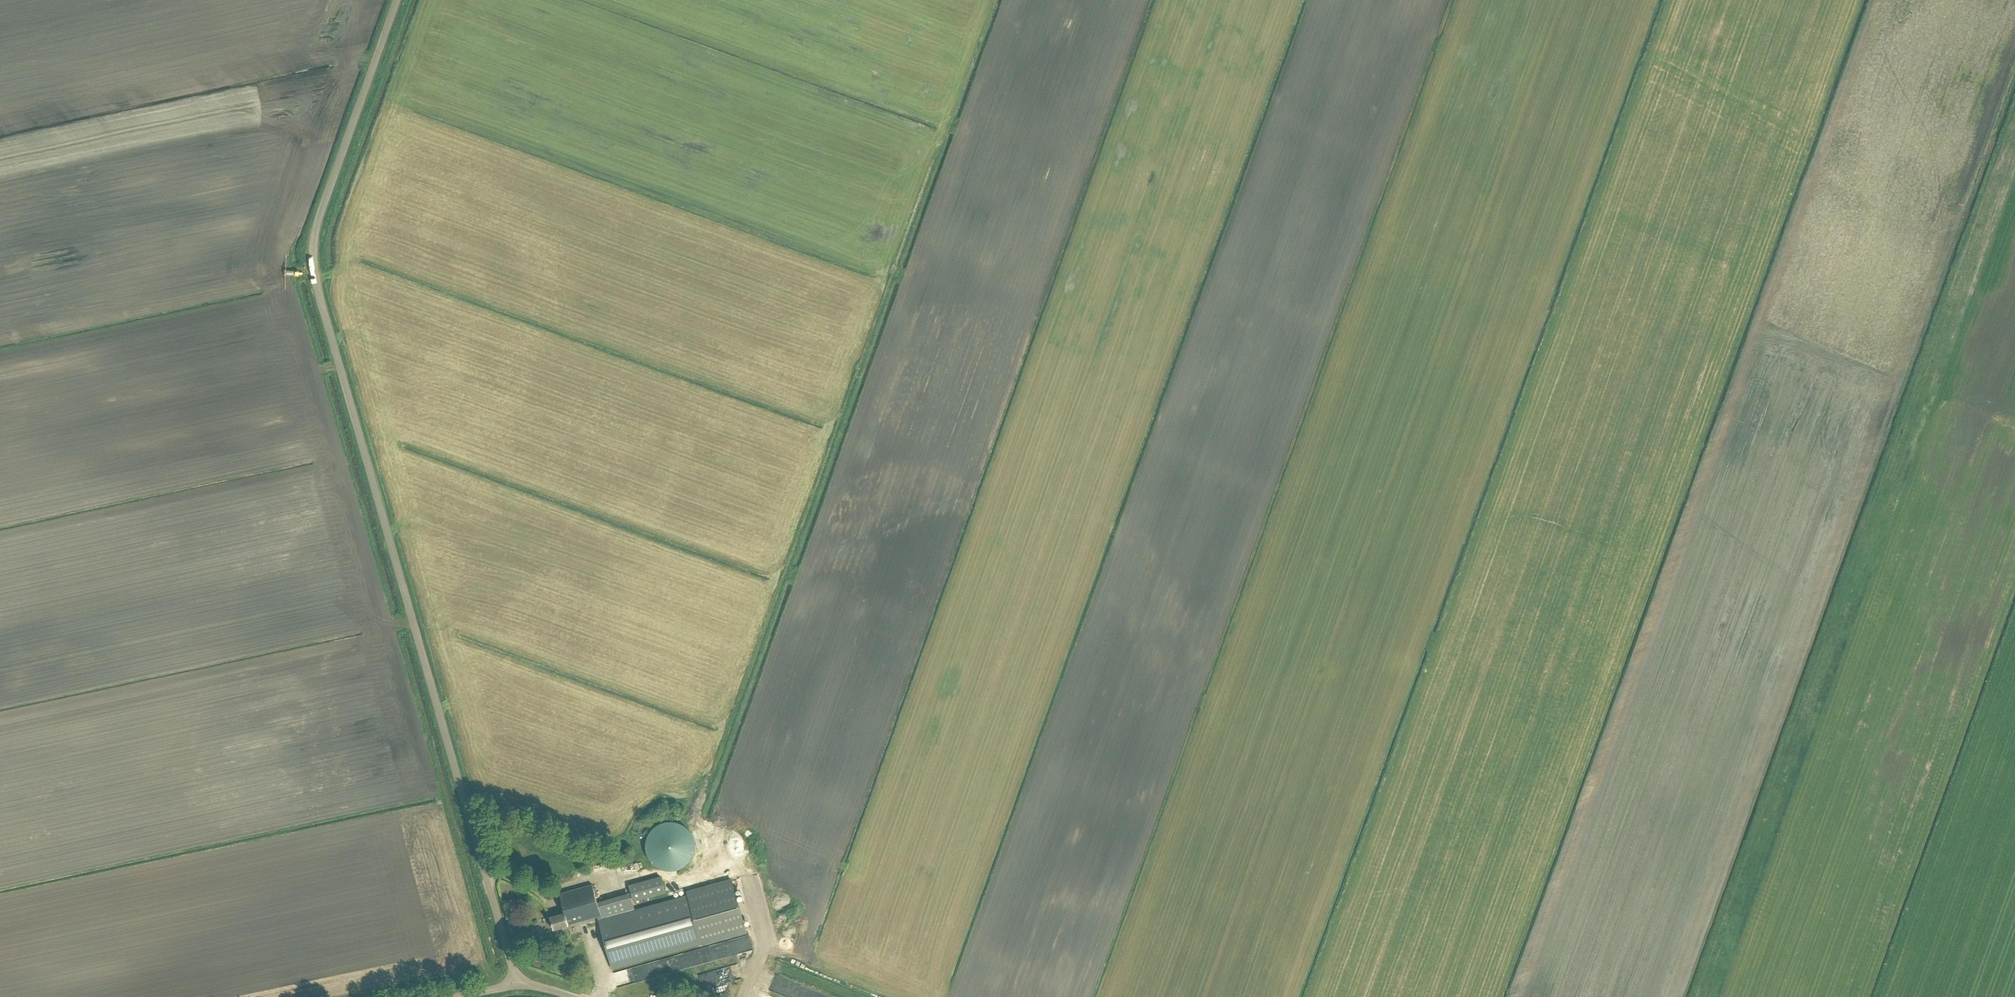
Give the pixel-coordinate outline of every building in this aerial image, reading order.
[(663,869),(668,870),(673,870),(677,869),(682,867),(686,864),(689,861),(691,858),(693,855),(694,850),(695,845),(694,840),(693,836),(690,830),(686,826),(681,823),(675,821),(671,821),(666,821),(661,822),(657,825),(653,828),(649,833),(647,836),(646,840),(646,845),(646,849),(647,854),(649,858),(653,863),(659,867),(663,869)] [(630,885),(634,901),(665,892),(661,876),(630,885)] [(564,914),(551,918),(554,930),(569,926),(568,925),(598,917),(613,969),(746,931),(732,880),(687,893),(688,895),(634,909),(631,896),(598,905),(592,886),(559,895),(564,914)] [(532,912),(536,916),(542,910),(538,906),(532,912)] [(566,930),(552,934),(553,939),(568,935),(566,930)] [(632,984),(657,977),(654,966),(639,970),(640,973),(630,976),(632,984)] [(716,977),(695,980),(697,991),(718,988),(716,977)]
